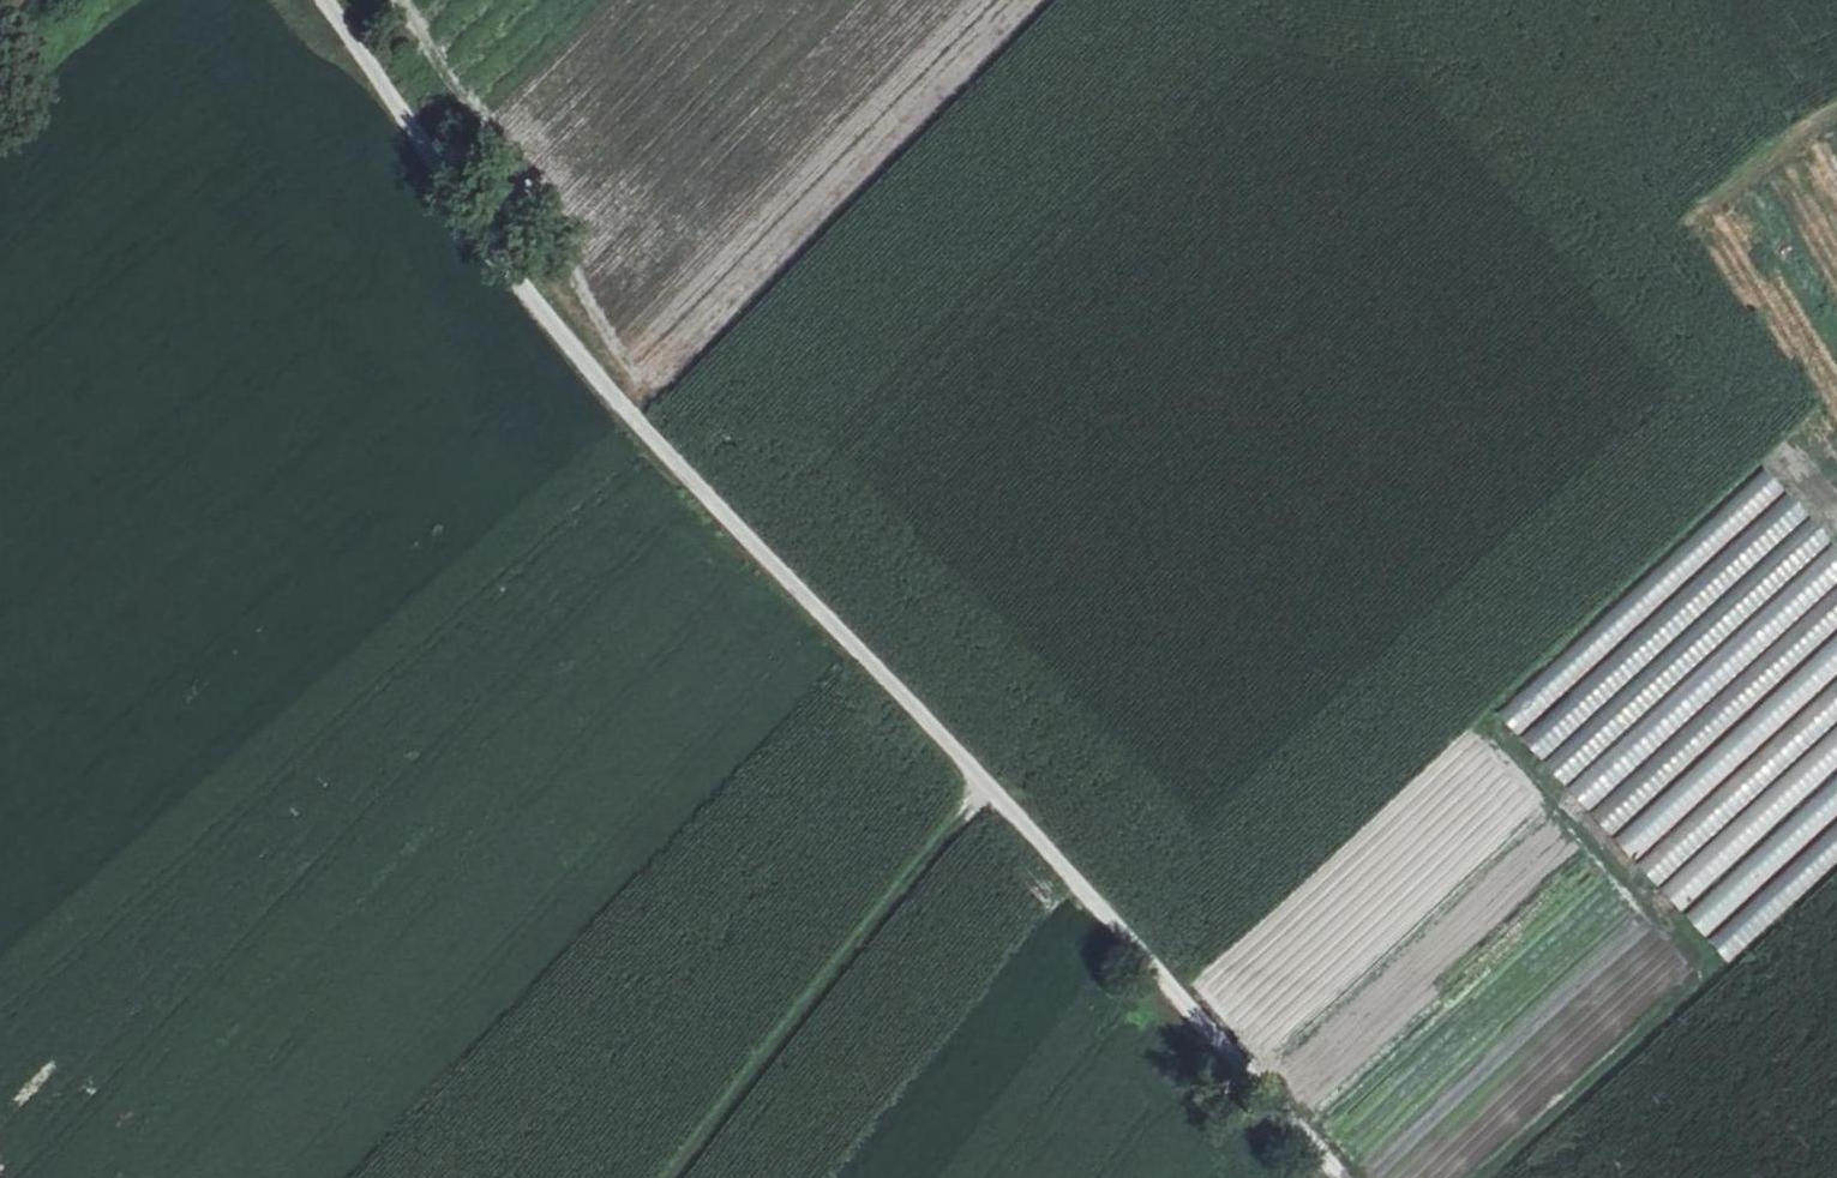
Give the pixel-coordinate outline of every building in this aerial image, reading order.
[(1493,717),(1724,968),(1836,865),(1836,551),(1763,471),(1493,717)]
